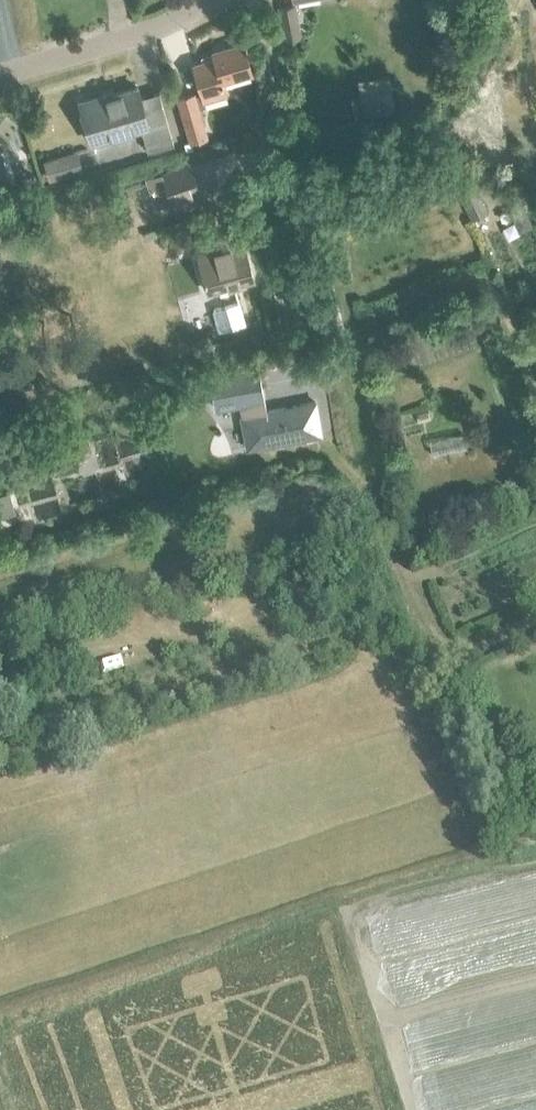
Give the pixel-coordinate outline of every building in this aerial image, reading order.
[(277,5),(283,38),(299,35),(293,2),(277,5)] [(212,52),(213,58),(192,64),(203,100),(225,93),(222,81),(251,72),(242,42),(212,52)] [(359,95),(350,96),(353,116),(363,114),(362,113),(395,108),(388,72),(356,77),(359,95)] [(86,123),(85,123),(91,141),(140,127),(147,151),(173,143),(170,134),(158,91),(140,97),(137,86),(81,103),(86,123)] [(176,96),(189,141),(206,136),(193,91),(176,96)] [(43,159),(49,180),(82,171),(76,149),(43,159)] [(148,180),(157,206),(171,201),(198,192),(189,166),(162,175),(148,180)] [(449,180),(454,192),(457,190),(471,219),(488,210),(470,170),(449,180)] [(197,255),(207,291),(252,279),(239,233),(208,242),(211,251),(197,255)] [(223,371),(212,390),(215,408),(240,403),(247,446),(320,433),(314,401),(266,410),(258,365),(223,371)] [(318,517),(306,519),(310,535),(322,533),(318,517)]
